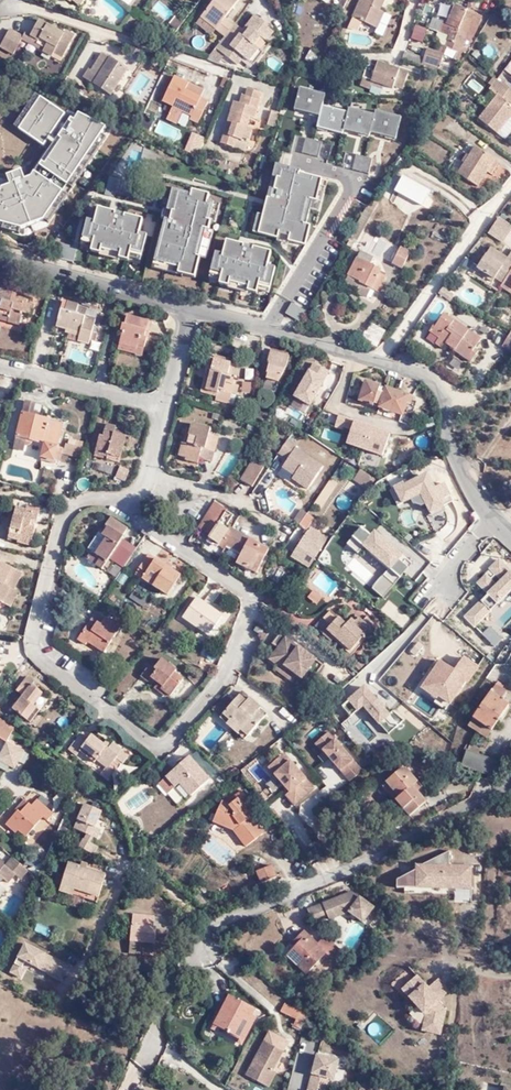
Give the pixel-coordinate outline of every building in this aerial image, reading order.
[(234,26),(226,20),(242,0),(216,0),(201,17),(226,38),(234,26)] [(381,13),(387,0),(364,0),(357,20),(366,23),(375,27),(381,13)] [(346,14),(350,3),(345,1),(341,12),(346,14)] [(439,44),(437,49),(444,51),(443,53),(457,59),(460,52),(477,15),(454,6),(445,24),(443,23),(439,33),(448,36),(444,47),(439,44)] [(386,15),(381,13),(375,27),(381,30),(386,15)] [(463,54),(469,45),(482,17),(477,15),(460,52),(463,54)] [(246,32),(236,24),(234,26),(226,38),(217,48),(239,67),(246,59),(251,63),(259,52),(255,49),(261,41),(265,44),(267,41),(270,43),(277,34),(270,29),(271,27),(257,17),(246,32)] [(134,18),(126,29),(130,33),(139,23),(134,18)] [(35,38),(31,46),(47,55),(50,50),(59,56),(70,35),(62,30),(59,34),(51,29),(49,31),(41,27),(43,24),(35,19),(27,34),(35,38)] [(362,33),(366,23),(357,20),(352,31),(362,33)] [(413,40),(424,42),(427,27),(416,25),(413,40)] [(16,38),(18,35),(6,28),(0,39),(0,46),(10,52),(16,38)] [(16,38),(31,46),(35,38),(27,34),(21,31),(18,35),(16,38)] [(259,52),(265,44),(261,41),(255,49),(259,52)] [(473,46),(466,56),(470,59),(477,50),(473,46)] [(444,51),(437,49),(435,53),(443,56),(443,58),(456,62),(457,59),(443,53),(444,51)] [(443,56),(435,53),(427,50),(423,63),(438,68),(439,65),(443,58),(443,56)] [(324,57),(313,51),(306,66),(316,70),(324,57)] [(208,60),(219,64),(224,60),(214,53),(208,60)] [(112,96),(126,69),(108,60),(94,87),(112,96)] [(371,84),(370,88),(382,92),(384,88),(392,91),(393,88),(402,91),(406,76),(378,67),(377,68),(367,65),(363,81),(371,84)] [(436,72),(449,77),(453,70),(450,69),(439,65),(438,68),(436,72)] [(496,79),(490,87),(510,104),(510,91),(496,79)] [(186,94),(190,86),(173,80),(164,104),(175,108),(174,111),(194,118),(192,123),(201,126),(210,102),(202,99),(186,94)] [(369,93),(370,88),(371,84),(363,81),(360,90),(369,93)] [(204,92),(190,86),(186,94),(202,99),(204,92)] [(250,90),(248,97),(260,101),(262,93),(250,90)] [(435,103),(440,107),(447,97),(442,92),(435,103)] [(19,130),(41,98),(36,95),(14,126),(19,130)] [(496,132),(510,116),(510,115),(510,107),(496,95),(478,118),(496,132)] [(260,101),(248,97),(245,96),(241,105),(235,103),(229,122),(234,123),(230,135),(225,133),(223,142),(235,146),(236,139),(249,143),(253,130),(247,128),(251,117),(255,119),(260,101)] [(60,123),(66,115),(41,98),(19,130),(44,147),(48,140),(53,144),(54,142),(49,139),(60,123)] [(374,112),(348,105),(343,124),(367,131),(368,125),(397,132),(401,115),(377,108),(374,112)] [(274,128),(279,113),(271,110),(267,125),(274,128)] [(194,118),(174,111),(170,122),(188,130),(192,123),(194,118)] [(21,228),(44,220),(106,128),(79,114),(74,122),(24,195),(18,197),(0,192),(0,223),(21,228)] [(510,129),(510,118),(510,116),(496,132),(503,138),(510,129)] [(74,122),(70,119),(65,127),(60,123),(49,139),(54,142),(53,144),(48,140),(44,147),(49,150),(30,179),(25,181),(21,183),(22,185),(15,188),(13,182),(10,184),(11,186),(4,189),(0,188),(0,192),(18,197),(24,195),(74,122)] [(234,123),(229,122),(225,133),(230,135),(234,123)] [(297,134),(292,150),(328,161),(333,144),(297,134)] [(194,144),(188,156),(200,162),(205,148),(194,144)] [(497,164),(478,151),(458,176),(478,190),(497,164)] [(369,173),(373,158),(348,152),(344,167),(369,173)] [(263,211),(255,208),(251,228),(277,235),(278,230),(287,230),(287,238),(303,238),(308,221),(304,219),(311,194),(317,196),(322,173),(301,168),(301,162),(277,159),(270,174),(276,177),(275,186),(268,186),(263,211)] [(21,171),(7,176),(10,184),(13,182),(15,188),(22,185),(21,183),(25,181),(21,171)] [(422,207),(432,189),(404,174),(394,192),(422,207)] [(106,194),(116,196),(118,177),(109,176),(106,194)] [(376,188),(370,183),(363,192),(369,197),(376,188)] [(164,215),(151,261),(166,264),(168,258),(178,262),(176,268),(182,268),(184,262),(186,258),(197,262),(197,253),(208,253),(211,227),(206,225),(208,217),(216,219),(218,200),(207,195),(210,188),(191,184),(189,189),(171,184),(167,203),(173,205),(170,217),(164,215)] [(369,205),(358,223),(364,227),(375,209),(369,205)] [(131,251),(142,253),(147,235),(140,233),(143,219),(115,212),(114,216),(108,215),(109,211),(98,208),(95,222),(87,220),(82,238),(94,241),(91,251),(100,254),(101,249),(120,254),(119,259),(129,261),(131,251)] [(510,231),(510,227),(499,219),(488,235),(502,244),(510,231)] [(352,231),(346,241),(353,245),(361,229),(355,227),(352,231)] [(216,247),(210,265),(221,271),(220,280),(230,280),(232,276),(248,279),(248,287),(257,289),(260,279),(268,283),(270,263),(266,259),(268,247),(227,236),(225,249),(216,247)] [(72,247),(64,245),(60,258),(69,260),(72,247)] [(283,254),(285,249),(275,245),(274,250),(283,254)] [(401,266),(409,252),(400,247),(392,262),(401,266)] [(510,270),(510,250),(506,258),(490,248),(476,269),(491,280),(493,277),(502,283),(510,270)] [(120,254),(101,249),(100,254),(100,256),(119,261),(119,259),(120,254)] [(363,279),(361,281),(378,290),(385,275),(377,271),(378,267),(356,255),(347,271),(363,279)] [(184,262),(199,268),(200,263),(197,262),(186,258),(184,262)] [(197,274),(199,268),(184,262),(182,268),(197,274)] [(502,283),(510,289),(510,270),(502,283)] [(358,286),(361,281),(363,279),(347,271),(343,277),(358,286)] [(502,283),(499,287),(510,296),(510,289),(502,283)] [(0,308),(0,314),(10,317),(8,323),(20,326),(24,312),(31,314),(34,304),(15,299),(18,288),(1,284),(0,287),(0,303),(1,303),(0,308)] [(291,301),(285,313),(300,321),(307,309),(291,301)] [(84,309),(62,304),(55,330),(78,335),(76,342),(88,344),(94,320),(83,318),(84,309)] [(27,328),(31,314),(24,312),(20,326),(27,328)] [(0,314),(0,321),(8,323),(10,317),(0,314)] [(121,344),(146,350),(149,338),(144,337),(148,321),(127,316),(125,323),(122,323),(121,331),(123,333),(121,344)] [(478,341),(438,318),(433,328),(430,326),(425,334),(437,341),(432,349),(443,355),(446,349),(470,362),(474,351),(473,350),(478,341)] [(365,333),(378,342),(385,330),(372,322),(365,333)] [(510,332),(500,346),(510,353),(510,352),(510,332)] [(145,355),(146,350),(121,344),(120,350),(145,355)] [(231,366),(234,353),(217,349),(209,381),(220,384),(218,390),(232,394),(235,384),(238,385),(241,376),(237,375),(239,368),(231,366)] [(290,357),(271,351),(268,361),(271,362),(268,372),(269,372),(268,378),(279,382),(286,368),(290,357)] [(241,355),(234,353),(231,366),(239,368),(241,355)] [(311,406),(331,371),(313,362),(294,396),(311,406)] [(358,389),(361,380),(344,376),(342,384),(358,389)] [(242,380),(241,392),(254,393),(255,381),(242,380)] [(359,401),(369,404),(376,385),(366,382),(359,401)] [(376,385),(369,404),(374,405),(380,386),(376,385)] [(410,397),(384,389),(378,406),(405,414),(410,397)] [(53,439),(56,424),(42,421),(43,417),(35,416),(37,406),(28,404),(25,415),(22,415),(14,447),(22,450),(26,441),(46,445),(43,456),(56,460),(58,453),(78,458),(82,445),(75,443),(75,447),(69,447),(68,450),(59,448),(60,440),(53,439)] [(342,433),(339,441),(383,455),(392,430),(339,413),(334,430),(342,433)] [(213,421),(194,418),(189,437),(184,436),(181,449),(189,451),(189,454),(201,456),(202,451),(205,441),(216,443),(219,430),(211,428),(213,421)] [(64,426),(56,424),(53,439),(60,440),(64,426)] [(96,451),(120,457),(126,436),(114,432),(115,427),(105,424),(103,433),(101,432),(96,451)] [(296,444),(287,438),(278,452),(287,459),(281,466),(293,474),(291,477),(307,488),(322,465),(295,446),(296,444)] [(202,451),(214,454),(216,443),(205,441),(202,451)] [(118,464),(120,457),(96,451),(94,458),(116,464),(118,464)] [(228,452),(217,474),(228,480),(239,458),(228,452)] [(56,460),(43,456),(42,461),(55,465),(56,460)] [(253,486),(264,468),(252,462),(242,480),(253,486)] [(111,474),(113,465),(103,463),(101,471),(111,474)] [(134,468),(118,464),(116,464),(114,475),(131,479),(134,468)] [(343,472),(339,468),(335,477),(338,480),(343,472)] [(389,488),(398,506),(408,501),(424,534),(451,521),(444,505),(455,500),(445,480),(436,484),(429,469),(389,488)] [(369,493),(378,483),(362,472),(357,479),(363,484),(361,487),(369,493)] [(225,542),(232,528),(222,522),(227,512),(215,505),(200,530),(208,534),(206,538),(223,548),(225,542)] [(299,520),(307,509),(301,505),(293,516),(299,520)] [(315,513),(308,508),(299,520),(306,525),(315,513)] [(23,545),(38,549),(42,536),(35,535),(38,527),(44,529),(46,521),(20,514),(10,547),(22,550),(23,545)] [(129,535),(114,525),(108,531),(113,534),(101,551),(97,548),(92,556),(107,566),(129,535)] [(400,558),(406,552),(376,527),(371,533),(362,525),(353,536),(364,546),(347,567),(384,597),(410,566),(400,558)] [(35,535),(42,536),(44,529),(38,527),(35,535)] [(268,550),(232,528),(225,542),(242,552),(237,561),(256,571),(268,550)] [(305,538),(321,548),(327,539),(310,530),(305,538)] [(315,557),(322,548),(321,548),(305,538),(291,559),(307,569),(315,557)] [(36,554),(38,549),(23,545),(22,550),(36,554)] [(137,572),(150,581),(162,588),(170,593),(182,574),(150,553),(137,572)] [(510,594),(510,566),(503,557),(476,580),(488,594),(464,615),(474,626),(510,594)] [(0,563),(0,596),(7,586),(12,590),(22,575),(1,562),(0,563)] [(322,571),(313,582),(330,596),(339,584),(322,571)] [(162,588),(150,581),(148,584),(159,592),(162,588)] [(12,590),(7,586),(0,596),(0,604),(4,607),(16,592),(12,590)] [(313,589),(307,598),(318,604),(323,595),(313,589)] [(224,611),(197,594),(183,613),(210,630),(224,611)] [(371,630),(365,624),(357,616),(348,625),(329,607),(323,614),(331,621),(322,630),(333,640),(339,634),(344,638),(341,641),(351,650),(357,645),(360,647),(369,639),(364,635),(371,630)] [(429,613),(435,618),(439,613),(434,608),(429,613)] [(121,621),(105,609),(97,619),(91,615),(79,632),(87,637),(90,634),(105,645),(121,621)] [(331,621),(323,614),(314,623),(322,630),(331,621)] [(369,620),(365,624),(371,630),(364,635),(369,639),(372,641),(381,631),(369,620)] [(476,627),(483,633),(489,625),(483,620),(476,627)] [(483,632),(494,648),(504,641),(493,625),(483,632)] [(316,660),(281,634),(274,644),(278,648),(270,659),(283,668),(285,666),(302,678),(316,660)] [(164,683),(173,691),(186,675),(177,668),(179,666),(164,654),(157,661),(152,657),(142,670),(150,676),(154,672),(160,677),(165,681),(164,683)] [(464,654),(456,667),(439,657),(420,690),(451,709),(479,663),(464,654)] [(171,693),(173,691),(164,683),(165,681),(160,677),(156,682),(171,693)] [(41,691),(28,680),(18,694),(24,698),(14,711),(32,724),(40,712),(31,705),(41,691)] [(497,686),(508,692),(510,689),(500,681),(497,686)] [(371,714),(388,734),(402,723),(369,683),(335,710),(358,739),(362,735),(355,726),(371,714)] [(502,700),(508,692),(497,686),(470,727),(487,739),(509,706),(502,700)] [(234,723),(250,737),(266,718),(259,712),(262,708),(251,699),(247,701),(241,696),(222,719),(231,727),(234,723)] [(259,712),(266,718),(269,714),(262,708),(259,712)] [(364,769),(321,721),(307,734),(349,782),(364,769)] [(247,740),(250,737),(234,723),(231,727),(247,740)] [(84,740),(77,735),(65,750),(74,756),(76,754),(91,764),(95,760),(106,768),(120,750),(109,743),(105,749),(89,736),(84,740)] [(0,758),(0,761),(17,770),(25,755),(7,744),(0,758)] [(268,761),(290,805),(314,793),(292,749),(268,761)] [(466,754),(463,766),(495,777),(499,763),(466,752),(466,754)] [(181,786),(192,799),(211,782),(189,760),(159,785),(168,796),(175,790),(181,786)] [(405,766),(388,782),(401,797),(398,800),(412,816),(427,802),(415,787),(419,783),(405,766)] [(76,791),(80,783),(71,778),(67,786),(76,791)] [(401,797),(388,782),(382,786),(395,801),(398,800),(401,797)] [(175,790),(187,804),(192,799),(181,786),(175,790)] [(264,837),(246,813),(253,808),(242,795),(235,800),(238,804),(231,810),(221,807),(213,825),(236,835),(248,850),(264,837)] [(44,817),(48,821),(51,824),(56,818),(54,814),(58,810),(51,805),(47,809),(35,801),(30,808),(27,812),(22,819),(17,817),(8,828),(17,836),(19,833),(26,838),(27,836),(44,817)] [(73,827),(86,833),(80,847),(95,853),(100,842),(97,841),(103,827),(97,825),(104,809),(85,801),(73,827)] [(27,812),(30,808),(24,803),(20,806),(27,812)] [(31,840),(48,821),(44,817),(27,836),(31,840)] [(470,891),(470,867),(448,867),(448,853),(436,859),(436,867),(419,867),(414,867),(414,872),(395,882),(395,890),(403,890),(403,896),(425,896),(425,890),(470,891)] [(25,869),(10,857),(5,865),(14,873),(19,877),(25,869)] [(436,867),(436,859),(419,867),(436,867)] [(5,865),(0,861),(0,879),(1,877),(7,881),(14,873),(5,865)] [(63,888),(99,898),(106,877),(69,867),(63,888)] [(278,882),(272,870),(258,876),(264,888),(278,882)] [(97,904),(99,898),(63,888),(62,893),(97,904)] [(352,892),(309,910),(312,920),(328,914),(330,919),(350,911),(362,920),(373,907),(352,892)] [(134,916),(132,948),(146,948),(146,951),(160,951),(160,928),(157,927),(157,917),(134,916)] [(316,947),(303,934),(291,946),(295,950),(286,959),(304,977),(325,956),(330,961),(337,954),(325,940),(316,947)] [(29,966),(64,981),(72,962),(23,942),(9,974),(23,980),(29,966)] [(417,976),(403,990),(428,1016),(424,1031),(442,1035),(447,1011),(439,1002),(440,1001),(429,989),(417,976)] [(439,979),(429,989),(440,1001),(451,991),(439,979)] [(73,1011),(79,998),(72,995),(67,1008),(73,1011)] [(241,1040),(254,1009),(228,998),(215,1028),(241,1040)] [(280,1013),(300,1019),(303,1009),(284,1003),(280,1013)] [(274,1070),(285,1051),(265,1041),(247,1074),(269,1087),(277,1073),(274,1070)] [(339,1056),(315,1051),(306,1089),(331,1089),(339,1056)]
